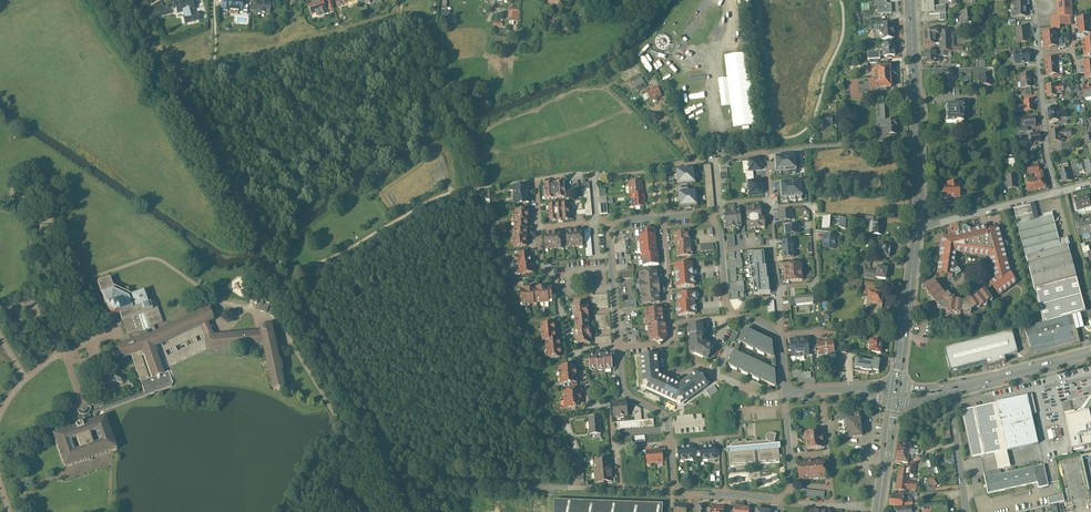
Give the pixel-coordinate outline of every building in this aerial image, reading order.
[(175,4),(177,13),(183,12),(184,16),(193,14),(192,10),(194,9),(192,0),(188,0),(175,4)] [(228,8),(228,10),(230,10),(237,11),(240,11),(240,5),(241,5),(242,0),(229,0),(228,8)] [(874,0),(874,6),(877,6),(878,14),(891,13),(890,5),(886,5),(886,0),(874,0)] [(935,7),(934,1),(937,0),(920,0),(921,13),(929,13),(929,10),(935,7)] [(1058,16),(1058,17),(1068,16),(1072,16),(1072,0),(1057,0),(1058,16)] [(266,2),(262,1),(262,2),(257,1),(257,2),(256,11),(256,12),(261,12),(261,13),(265,13),(269,13),(270,3),(266,2)] [(319,2),(313,4),(309,5),(312,16),(317,14),(317,16),(323,14),(323,12),(326,11),(329,10),(327,2),(324,3),(323,1),(320,2),(319,2)] [(945,5),(938,6),(935,7),(929,10),(929,13),(929,14),(939,14),(946,13),(945,5)] [(971,10),(961,11),(962,23),(972,22),(971,10)] [(858,11),(852,12),(855,25),(861,24),(858,11)] [(184,16),(183,17),(185,24),(199,20),(197,13),(193,14),(184,16)] [(1058,17),(1058,16),(1050,16),(1051,25),(1059,25),(1068,24),(1068,16),(1058,17)] [(1090,17),(1078,18),(1078,26),(1090,25),(1090,17)] [(892,24),(881,25),(881,26),(874,27),(875,32),(880,32),(880,34),(881,35),(882,40),(894,39),(893,34),(894,33),(894,30),(893,29),(892,24)] [(1090,25),(1078,26),(1079,33),(1090,32),(1090,25)] [(1026,27),(1016,28),(1017,43),(1028,42),(1026,27)] [(946,30),(935,31),(935,44),(940,43),(947,43),(946,35),(946,31),(946,30)] [(935,31),(924,31),(924,44),(935,44),(935,31)] [(1083,40),(1084,46),(1083,46),(1083,49),(1084,49),(1085,55),(1090,55),(1090,39),(1083,40)] [(947,43),(940,43),(940,51),(951,51),(951,42),(947,43)] [(894,44),(882,45),(883,53),(883,56),(883,57),(895,56),(894,50),(894,44)] [(935,51),(925,52),(925,63),(936,63),(935,51)] [(1019,52),(1015,52),(1016,63),(1029,62),(1028,51),(1019,52)] [(1052,59),(1046,59),(1046,67),(1058,66),(1057,58),(1052,59)] [(1058,66),(1046,67),(1047,75),(1059,73),(1058,66)] [(890,67),(877,67),(879,91),(887,90),(886,88),(891,88),(891,87),(891,86),(892,86),(892,85),(892,84),(891,83),(890,71),(891,71),(891,70),(891,69),(890,68),(890,67)] [(952,71),(944,71),(945,84),(953,84),(952,76),(954,76),(954,71),(952,71)] [(1030,74),(1020,74),(1022,88),(1024,87),(1031,87),(1031,86),(1030,79),(1031,79),(1030,74)] [(991,75),(980,75),(980,80),(982,80),(982,85),(991,85),(991,75)] [(633,82),(636,88),(639,86),(645,83),(641,77),(633,82)] [(1056,85),(1047,86),(1048,97),(1057,96),(1057,92),(1056,85)] [(1087,86),(1087,87),(1083,88),(1085,97),(1090,96),(1090,86),(1087,86)] [(656,88),(646,93),(650,101),(660,95),(656,88)] [(1032,100),(1024,101),(1024,106),(1019,107),(1020,111),(1025,111),(1033,110),(1032,100)] [(884,104),(876,105),(877,120),(876,120),(877,127),(882,127),(883,129),(882,129),(882,137),(890,136),(890,135),(897,134),(896,126),(898,126),(898,121),(885,122),(885,119),(884,104)] [(958,104),(950,104),(950,105),(946,105),(946,111),(947,116),(946,116),(946,117),(945,118),(945,120),(945,121),(946,121),(947,122),(947,123),(956,122),(956,126),(962,126),(962,122),(963,122),(963,115),(962,115),(961,111),(964,111),(964,110),(967,110),(967,104),(964,105),(964,104),(958,104)] [(1058,108),(1049,109),(1050,120),(1059,119),(1059,118),(1059,112),(1058,108)] [(831,117),(821,118),(822,126),(832,126),(831,122),(836,121),(835,115),(831,115),(831,117)] [(1034,117),(1023,118),(1023,126),(1023,127),(1027,127),(1035,126),(1034,117)] [(1060,130),(1051,131),(1052,142),(1062,141),(1062,136),(1067,136),(1066,131),(1062,131),(1062,130),(1060,131),(1060,130)] [(1033,134),(1025,134),(1026,135),(1027,146),(1035,145),(1035,143),(1040,142),(1039,133),(1038,133),(1039,133),(1033,134)] [(1070,144),(1061,144),(1062,152),(1071,149),(1070,144)] [(782,156),(774,157),(776,173),(796,171),(795,155),(787,156),(787,155),(782,155),(782,156)] [(760,158),(748,159),(749,171),(761,170),(760,158)] [(1016,163),(1016,158),(1005,158),(1005,165),(1012,165),(1012,168),(1019,168),(1018,163),(1016,163)] [(1077,160),(1072,162),(1072,165),(1071,165),(1072,170),(1074,176),(1080,174),(1077,160)] [(1067,162),(1058,164),(1060,171),(1069,169),(1067,162)] [(711,164),(703,165),(707,208),(714,207),(711,164)] [(694,169),(676,170),(678,185),(681,185),(687,184),(695,184),(694,169)] [(1069,169),(1060,171),(1063,183),(1072,181),(1069,169)] [(1016,176),(1005,177),(1007,189),(1017,188),(1016,176)] [(1042,177),(1039,178),(1039,179),(1034,180),(1036,190),(1045,187),(1043,178),(1042,178),(1042,177)] [(762,180),(748,181),(749,195),(763,194),(762,180)] [(787,182),(780,182),(781,199),(802,197),(801,181),(793,181),(793,180),(787,181),(787,182)] [(1034,180),(1029,182),(1028,181),(1025,181),(1026,182),(1025,182),(1028,192),(1036,190),(1034,180)] [(641,181),(630,182),(630,187),(631,187),(631,190),(630,191),(631,194),(642,193),(641,181)] [(553,183),(550,184),(550,183),(544,184),(545,189),(544,189),(545,196),(546,195),(547,199),(564,197),(564,194),(565,194),(565,187),(564,187),(564,182),(558,182),(558,183),(555,183),(553,183)] [(958,183),(948,183),(948,186),(942,186),(943,193),(944,193),(944,199),(959,198),(961,197),(961,189),(959,189),(958,183)] [(528,186),(514,187),(514,189),(513,190),(513,193),(514,194),(515,195),(528,194),(528,192),(529,191),(528,190),(528,186)] [(681,192),(678,193),(679,208),(697,206),(696,191),(688,192),(681,192)] [(631,194),(632,207),(645,206),(644,193),(631,194)] [(528,194),(515,195),(515,197),(514,198),(514,201),(515,202),(515,204),(529,202),(529,199),(530,197),(528,196),(528,194)] [(1074,200),(1077,210),(1085,208),(1085,209),(1090,207),(1090,206),(1088,196),(1074,200)] [(1052,212),(1044,214),(1044,217),(1038,218),(1034,203),(1013,208),(1015,216),(1015,217),(1023,249),(1025,257),(1026,257),(1028,264),(1063,254),(1061,248),(1052,212)] [(567,204),(549,206),(550,209),(549,209),(549,218),(551,219),(551,221),(568,219),(568,218),(569,216),(569,208),(567,208),(567,204)] [(760,207),(749,208),(747,211),(746,211),(747,217),(748,228),(761,227),(761,226),(764,225),(764,218),(761,218),(760,207)] [(735,209),(731,210),(726,210),(726,215),(722,220),(726,223),(726,228),(730,228),(730,230),(739,229),(739,227),(741,227),(740,220),(740,216),(739,209),(735,210),(735,209)] [(528,210),(521,211),(515,212),(515,216),(517,217),(517,220),(514,221),(529,220),(528,210)] [(791,210),(779,211),(779,221),(791,220),(790,216),(792,215),(791,210)] [(830,217),(822,217),(822,227),(829,228),(830,220),(830,217)] [(846,218),(838,218),(838,220),(838,228),(845,229),(846,218)] [(529,220),(514,221),(516,221),(516,224),(515,225),(515,229),(514,229),(528,228),(527,220),(529,220)] [(1079,224),(1082,235),(1089,233),(1090,233),(1090,232),(1090,231),(1090,221),(1083,223),(1079,224)] [(881,222),(873,222),(870,222),(870,227),(873,227),(873,234),(881,235),(881,222)] [(798,226),(785,227),(786,235),(798,233),(798,226)] [(985,226),(971,230),(969,228),(966,227),(963,226),(962,232),(942,238),(941,240),(942,240),(941,245),(940,250),(941,250),(940,255),(939,255),(938,261),(939,261),(939,266),(938,266),(937,271),(938,271),(937,274),(952,276),(953,273),(954,273),(956,277),(960,273),(957,269),(954,272),(953,271),(956,252),(989,257),(995,279),(989,283),(992,286),(993,287),(993,288),(999,296),(1017,282),(1010,274),(1010,275),(1009,270),(1008,264),(1007,265),(1006,262),(1007,262),(1006,259),(1005,257),(1006,256),(1004,251),(1002,246),(1003,246),(1002,241),(1001,241),(1000,236),(999,230),(998,231),(998,228),(989,230),(989,231),(987,232),(985,226)] [(528,228),(514,229),(514,233),(516,234),(516,237),(513,237),(527,236),(527,228),(528,228)] [(589,228),(583,229),(586,255),(592,255),(589,228)] [(578,231),(569,231),(569,232),(566,232),(567,245),(570,245),(571,247),(580,246),(579,244),(582,244),(581,231),(578,231)] [(556,233),(547,233),(547,234),(544,234),(545,247),(548,247),(549,248),(558,248),(558,246),(561,246),(559,233),(556,233)] [(688,233),(673,234),(674,242),(676,242),(681,241),(681,242),(689,241),(688,233)] [(728,246),(735,246),(735,234),(727,234),(728,246)] [(835,236),(830,235),(830,237),(823,236),(823,241),(825,241),(824,246),(834,248),(835,242),(834,242),(835,236)] [(527,236),(513,237),(513,238),(515,238),(515,241),(514,242),(514,246),(519,246),(527,246),(526,237),(527,236)] [(681,241),(676,242),(677,249),(684,249),(684,248),(690,247),(691,247),(690,241),(692,241),(689,241),(681,242),(681,241)] [(782,242),(782,250),(793,249),(792,241),(782,242)] [(888,246),(881,245),(879,245),(879,248),(880,249),(879,256),(887,257),(889,257),(889,254),(890,249),(891,246),(888,246)] [(1089,245),(1082,247),(1083,254),(1088,253),(1090,252),(1089,245)] [(1063,254),(1028,264),(1034,289),(1077,277),(1069,246),(1061,248),(1063,254)] [(684,249),(677,249),(676,249),(677,257),(691,256),(691,247),(692,247),(691,247),(690,247),(684,248),(684,249)] [(782,250),(783,258),(794,257),(793,249),(782,250)] [(764,251),(748,253),(749,268),(750,268),(751,280),(753,280),(754,295),(770,293),(769,278),(768,278),(767,266),(766,266),(764,251)] [(528,255),(523,255),(523,254),(518,254),(518,257),(517,257),(518,264),(519,263),(519,269),(520,269),(520,273),(534,272),(533,264),(532,264),(531,259),(531,254),(530,254),(528,255)] [(871,259),(862,258),(861,265),(870,266),(871,259)] [(692,263),(674,264),(675,271),(675,277),(676,287),(694,286),(693,275),(692,269),(693,269),(692,263)] [(801,264),(783,265),(784,270),(785,271),(785,273),(784,273),(785,279),(788,279),(788,281),(803,280),(801,264)] [(887,269),(877,267),(876,270),(875,278),(886,279),(887,269)] [(733,298),(745,297),(743,275),(737,275),(737,268),(730,268),(731,281),(737,281),(738,291),(732,291),(733,298)] [(876,270),(868,269),(868,271),(864,270),(863,277),(875,279),(875,278),(876,270)] [(633,270),(619,271),(619,279),(634,278),(633,270)] [(652,272),(644,272),(643,273),(642,272),(642,273),(640,273),(641,280),(640,280),(640,284),(641,284),(642,293),(641,293),(642,296),(643,303),(642,303),(643,304),(645,303),(645,304),(645,303),(646,303),(647,303),(654,303),(655,303),(656,302),(656,303),(656,302),(660,302),(659,296),(659,294),(659,293),(659,290),(659,289),(659,284),(658,280),(658,278),(658,277),(657,271),(653,272),(653,271),(653,272),(652,272)] [(152,309),(149,302),(147,302),(143,291),(132,295),(112,286),(109,277),(97,282),(108,312),(114,315),(120,313),(131,309),(134,315),(138,314),(152,309)] [(1077,277),(1034,289),(1043,323),(1073,315),(1086,311),(1077,277)] [(862,280),(848,279),(847,286),(861,288),(862,280)] [(955,300),(949,293),(949,292),(946,288),(942,291),(934,281),(930,284),(928,282),(922,287),(922,288),(922,289),(922,287),(924,286),(926,289),(926,290),(928,293),(927,294),(927,295),(930,296),(932,299),(931,299),(931,301),(932,301),(932,300),(933,299),(935,300),(934,302),(938,307),(937,307),(937,309),(938,309),(938,308),(939,307),(941,308),(940,310),(947,311),(946,314),(960,315),(961,313),(967,314),(967,312),(969,311),(970,312),(970,314),(970,312),(970,311),(972,310),(973,310),(976,308),(976,306),(977,305),(979,307),(978,308),(980,308),(983,306),(983,305),(985,303),(986,305),(986,306),(986,305),(986,304),(988,302),(988,300),(990,299),(991,301),(991,302),(992,302),(992,300),(984,290),(977,295),(974,291),(970,294),(973,298),(970,301),(969,300),(964,304),(961,304),(961,305),(958,305),(957,303),(953,303),(953,301),(955,300)] [(523,282),(513,283),(516,290),(520,290),(523,289),(524,289),(523,282)] [(541,288),(530,289),(530,288),(524,289),(523,289),(520,290),(521,296),(522,296),(522,302),(525,302),(525,304),(534,303),(534,301),(540,301),(540,302),(549,302),(549,300),(552,300),(551,293),(552,293),(551,287),(548,287),(548,286),(541,287),(541,288)] [(874,291),(874,292),(868,292),(867,303),(870,303),(882,305),(882,303),(883,299),(884,299),(885,294),(879,293),(879,292),(874,291)] [(607,294),(592,295),(592,292),(567,295),(568,301),(591,299),(592,302),(608,300),(607,294)] [(695,292),(677,294),(678,301),(676,301),(677,308),(678,316),(695,314),(695,306),(694,301),(694,298),(696,298),(695,292)] [(812,295),(795,297),(796,305),(813,304),(812,295)] [(152,309),(138,314),(145,332),(147,332),(147,335),(148,336),(156,332),(154,325),(163,322),(155,298),(149,300),(149,302),(152,309)] [(636,300),(621,301),(622,309),(636,307),(636,300)] [(774,300),(767,301),(769,317),(775,317),(774,300)] [(587,302),(581,303),(574,304),(574,307),(573,307),(573,316),(575,316),(575,319),(574,319),(588,318),(588,312),(589,312),(588,305),(587,305),(587,302)] [(882,305),(870,303),(869,311),(881,313),(883,303),(882,303),(882,305)] [(207,322),(213,319),(213,318),(211,319),(207,309),(209,309),(208,308),(201,311),(200,310),(196,312),(196,313),(156,332),(148,336),(147,335),(139,338),(117,345),(122,358),(140,351),(140,353),(131,356),(145,392),(94,410),(92,414),(94,419),(97,418),(96,415),(98,412),(171,386),(173,383),(167,368),(208,350),(207,346),(263,341),(274,389),(286,386),(272,323),(260,326),(261,331),(213,335),(207,322)] [(131,309),(120,313),(120,314),(119,315),(120,318),(121,317),(128,335),(137,331),(138,335),(140,334),(134,315),(131,309)] [(273,309),(270,314),(275,317),(278,312),(273,309)] [(656,309),(652,309),(652,310),(645,310),(646,326),(649,325),(666,324),(664,324),(664,321),(662,321),(662,318),(663,318),(663,309),(656,309)] [(140,334),(138,335),(139,338),(147,335),(147,332),(145,332),(138,314),(134,315),(140,334)] [(1043,323),(1018,329),(1019,334),(1014,335),(1016,340),(1013,341),(1017,355),(1018,359),(1080,343),(1073,315),(1043,323)] [(588,318),(574,319),(574,320),(575,319),(576,327),(575,327),(575,328),(589,326),(588,318)] [(553,322),(543,323),(543,325),(541,325),(541,329),(543,330),(543,332),(542,332),(542,337),(544,337),(544,341),(548,340),(548,344),(546,344),(547,349),(548,349),(548,351),(547,353),(548,356),(550,356),(550,358),(560,357),(560,354),(561,353),(559,339),(555,339),(554,325),(553,322)] [(666,324),(649,325),(650,331),(648,331),(649,338),(652,338),(652,340),(658,340),(658,343),(660,345),(667,337),(666,324)] [(707,343),(702,341),(701,335),(703,335),(702,324),(689,326),(691,351),(694,354),(703,358),(704,356),(708,358),(712,348),(706,345),(707,343)] [(589,326),(575,328),(576,328),(576,331),(575,331),(576,340),(577,340),(578,343),(584,342),(584,343),(590,343),(590,339),(591,339),(590,332),(589,326)] [(295,332),(289,335),(293,341),(298,338),(295,332)] [(771,343),(762,339),(762,341),(759,339),(760,338),(751,334),(751,336),(744,332),(739,342),(747,346),(746,347),(753,350),(754,349),(758,351),(757,352),(764,356),(765,354),(773,358),(771,345),(770,345),(771,343)] [(1017,355),(1013,341),(1011,333),(944,350),(950,372),(985,363),(986,368),(1005,363),(1004,358),(1017,355)] [(611,336),(595,337),(595,344),(612,343),(611,336)] [(807,339),(790,340),(791,357),(796,357),(796,356),(800,355),(800,357),(800,355),(804,355),(804,356),(809,356),(807,339)] [(882,342),(872,340),(870,352),(880,353),(881,347),(882,347),(883,346),(883,343),(883,342),(882,342)] [(818,342),(818,348),(819,353),(819,355),(834,354),(834,352),(833,341),(818,342)] [(603,356),(597,356),(596,355),(588,356),(590,369),(597,368),(597,371),(605,370),(605,367),(612,367),(611,354),(603,354),(603,356)] [(757,366),(754,365),(755,363),(746,359),(746,361),(743,360),(744,358),(735,354),(734,356),(733,355),(728,365),(731,366),(730,368),(737,371),(737,369),(742,371),(741,373),(748,376),(748,374),(753,376),(752,378),(759,381),(759,379),(775,387),(774,374),(765,370),(766,368),(757,365),(757,366)] [(657,355),(640,356),(643,388),(680,405),(707,386),(697,373),(677,385),(659,376),(657,355)] [(881,360),(873,359),(872,362),(871,362),(871,361),(857,359),(856,362),(855,362),(853,370),(857,371),(857,373),(869,374),(869,372),(879,374),(881,360)] [(576,366),(559,367),(560,382),(562,382),(562,384),(577,382),(576,366)] [(801,371),(793,371),(794,378),(802,377),(803,379),(811,378),(810,372),(802,373),(801,371)] [(122,377),(115,374),(112,380),(119,383),(119,382),(121,383),(122,383),(123,381),(124,380),(123,378),(121,378),(122,377)] [(706,390),(710,396),(719,391),(715,385),(706,390)] [(581,390),(564,391),(565,406),(567,406),(567,407),(582,406),(581,390)] [(1032,394),(1026,396),(1030,414),(1036,413),(1032,394)] [(1026,396),(996,402),(1007,451),(1037,444),(1030,414),(1026,396)] [(1087,405),(1082,412),(1076,414),(1066,416),(1073,451),(1090,447),(1090,398),(1087,405)] [(626,402),(613,403),(614,416),(618,416),(618,417),(627,416),(626,402)] [(996,402),(974,407),(984,456),(1007,451),(996,402)] [(641,420),(641,408),(635,405),(633,405),(634,420),(641,420)] [(974,407),(960,410),(971,459),(984,456),(974,407)] [(599,417),(589,417),(590,434),(601,433),(599,417)] [(76,428),(55,436),(65,465),(71,462),(72,465),(109,452),(108,449),(114,447),(104,418),(98,421),(97,418),(94,419),(90,421),(89,420),(86,421),(87,422),(81,424),(81,423),(80,423),(76,424),(75,424),(75,426),(76,428)] [(852,419),(838,420),(840,438),(851,437),(851,436),(860,435),(859,419),(861,419),(861,418),(859,418),(856,418),(852,419)] [(634,420),(617,421),(617,428),(654,425),(653,419),(641,420),(634,420)] [(821,432),(805,433),(807,449),(822,447),(822,441),(822,438),(821,438),(821,432)] [(768,434),(767,435),(766,436),(766,437),(766,438),(766,439),(766,440),(767,440),(757,441),(757,439),(754,439),(754,441),(746,442),(746,440),(739,443),(737,440),(730,445),(732,447),(727,448),(727,453),(728,453),(729,453),(730,467),(734,466),(734,464),(745,463),(745,465),(749,465),(749,463),(755,462),(754,450),(758,450),(759,462),(766,461),(766,463),(770,463),(769,461),(776,461),(776,463),(780,462),(778,448),(780,448),(780,449),(780,448),(780,443),(773,444),(773,443),(775,442),(776,435),(775,434),(773,433),(771,433),(770,433),(768,434)] [(900,444),(898,444),(897,452),(909,454),(910,450),(910,445),(905,444),(900,444)] [(688,445),(685,446),(686,458),(694,458),(694,457),(694,452),(693,446),(688,446),(688,445)] [(708,458),(707,445),(705,446),(700,447),(700,453),(700,456),(701,459),(708,458)] [(710,445),(707,445),(708,458),(716,458),(716,455),(716,452),(715,446),(710,446),(710,445)] [(686,458),(685,446),(682,446),(683,446),(678,447),(678,453),(678,457),(679,459),(686,458)] [(662,450),(646,451),(646,453),(647,463),(662,462),(662,452),(662,450)] [(909,454),(897,452),(896,462),(896,463),(900,464),(900,462),(908,463),(908,458),(909,454)] [(611,459),(594,461),(595,464),(594,464),(595,479),(596,479),(596,482),(612,481),(612,478),(611,459)] [(813,462),(808,462),(804,463),(800,463),(799,463),(798,463),(797,463),(798,464),(798,465),(797,465),(797,466),(798,466),(798,470),(797,470),(797,471),(798,471),(799,479),(799,480),(800,480),(800,479),(801,479),(801,480),(801,479),(805,479),(806,479),(810,478),(810,479),(811,479),(811,478),(813,478),(814,478),(813,478),(818,478),(819,478),(823,477),(823,478),(823,477),(824,477),(825,477),(824,468),(825,468),(824,468),(823,464),(824,463),(823,463),(823,462),(823,461),(822,461),(821,461),(817,462),(817,461),(817,462),(813,462)] [(916,463),(906,464),(905,470),(909,470),(909,471),(915,471),(916,463)] [(1044,465),(1034,467),(1037,482),(1032,484),(1033,489),(1048,485),(1044,465)] [(1001,474),(985,478),(988,493),(1032,484),(1037,482),(1034,467),(1001,474)] [(905,470),(898,469),(897,479),(908,480),(909,471),(909,470),(905,470)] [(935,478),(929,482),(933,488),(939,484),(935,478)] [(908,480),(897,479),(896,489),(906,491),(907,489),(907,482),(908,480)] [(916,482),(907,482),(907,489),(916,490),(916,482)] [(799,495),(825,497),(825,490),(800,488),(799,495)] [(904,494),(896,495),(895,496),(891,496),(889,505),(898,506),(902,506),(904,494)] [(1050,504),(1065,501),(1064,494),(1048,498),(1050,504)] [(554,500),(554,511),(662,511),(663,503),(554,500)] [(675,504),(674,511),(686,511),(686,505),(675,504)]
